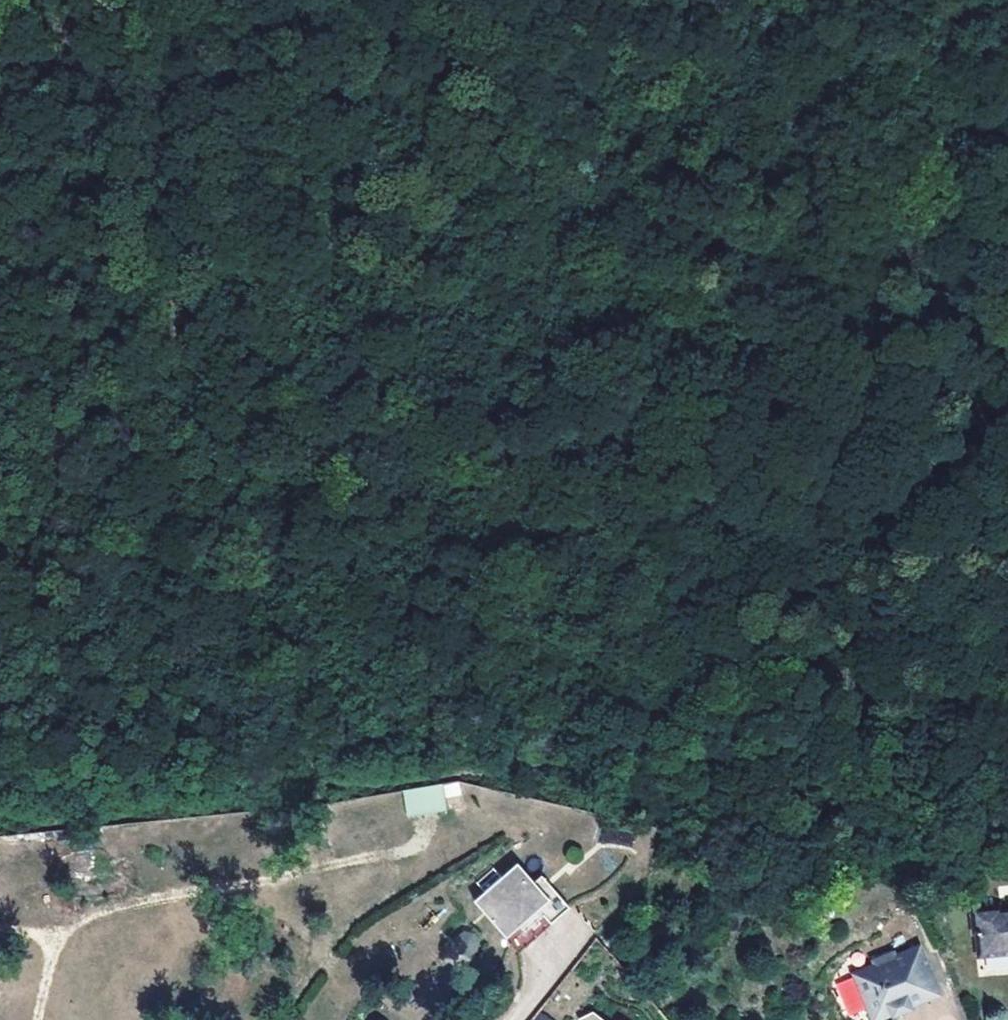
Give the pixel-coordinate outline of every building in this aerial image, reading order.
[(403,789),(405,816),(446,812),(444,785),(403,789)] [(509,873),(467,912),(499,948),(532,918),(544,932),(562,916),(534,885),(527,892),(509,873)] [(997,909),(996,906),(965,908),(967,933),(970,933),(972,956),(1007,954),(1007,908),(997,909)] [(458,931),(454,956),(475,959),(479,934),(458,931)] [(840,978),(862,1019),(868,1019),(885,1011),(887,1015),(903,1006),(902,1003),(927,989),(903,944),(879,956),(876,951),(858,962),(860,967),(840,978)]
